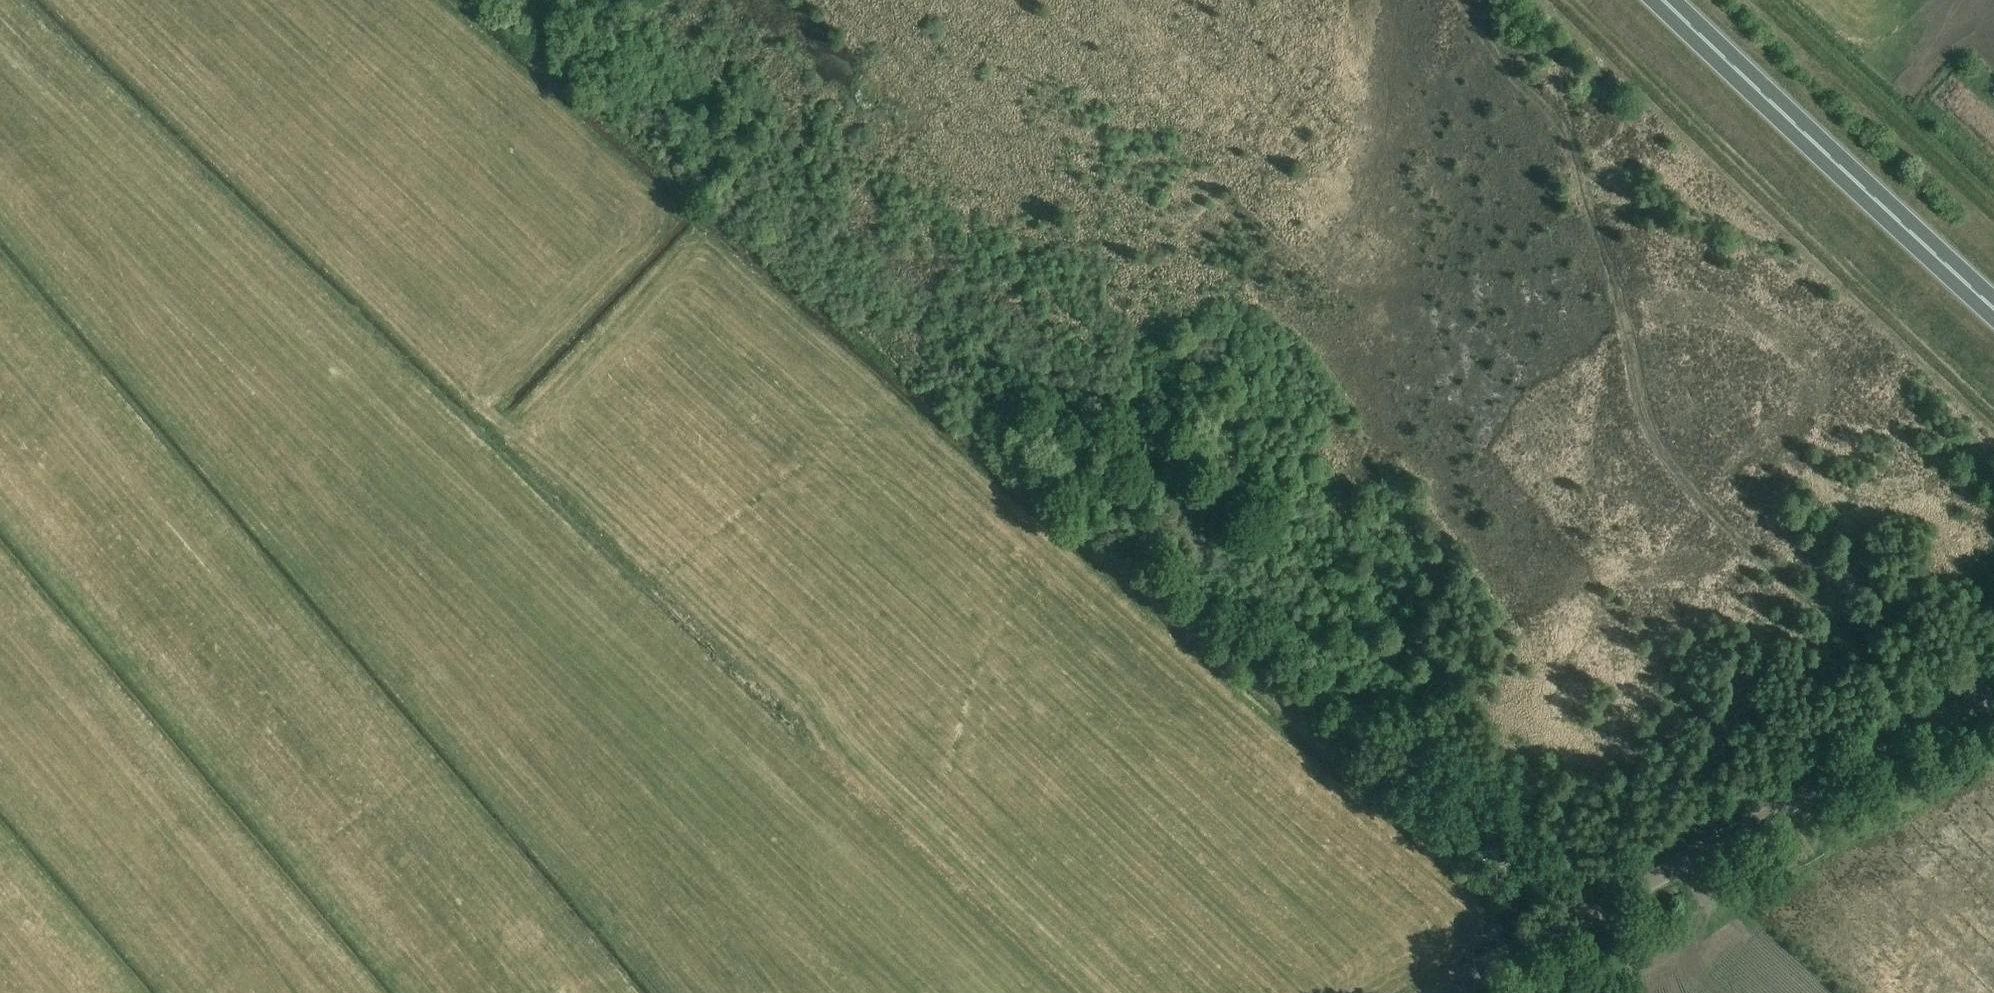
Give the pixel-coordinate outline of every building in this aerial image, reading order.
[(519,737),(532,734),(529,723),(516,726),(519,737)]
